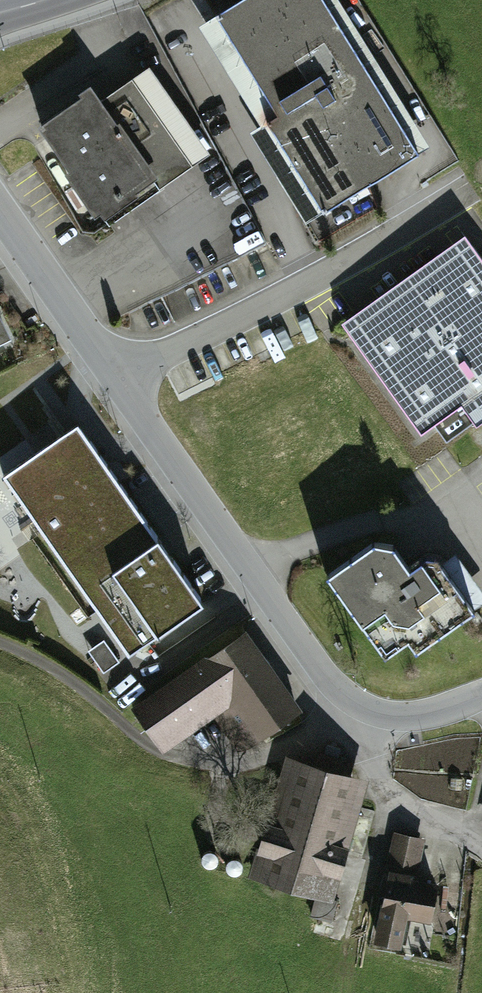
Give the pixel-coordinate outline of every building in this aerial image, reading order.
[(223,30),(284,129),(275,138),(331,228),(432,166),(329,0),(273,0),(223,30)] [(86,98),(43,122),(114,219),(140,203),(193,280),(260,244),(199,120),(170,132),(132,82),(95,105),(86,98)] [(354,334),(430,439),(469,412),(481,429),(481,249),(478,244),(354,334)] [(23,348),(0,301),(0,360),(23,348)] [(77,423),(6,473),(132,654),(204,605),(77,423)] [(357,545),(310,580),(369,658),(393,639),(404,653),(457,613),(416,560),(399,573),(382,550),(357,545)] [(246,634),(139,708),(161,739),(229,691),(261,737),(299,710),(246,634)] [(363,793),(283,773),(253,895),(333,915),(363,793)] [(424,856),(394,849),(372,954),(399,960),(405,930),(430,935),(438,899),(416,894),(424,856)]
